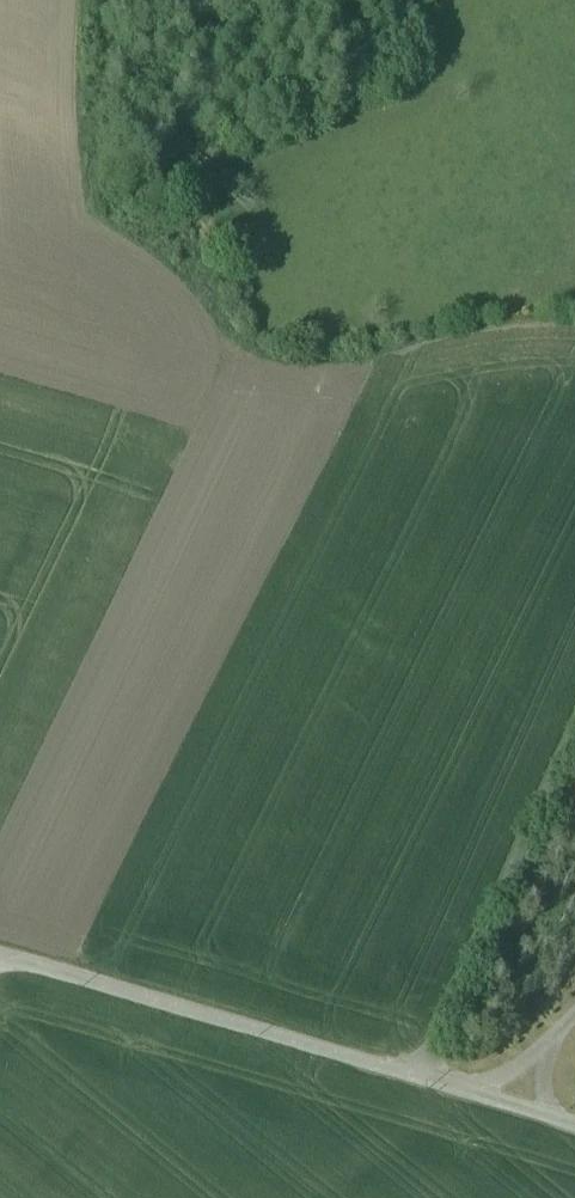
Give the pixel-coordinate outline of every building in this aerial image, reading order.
[(565,823),(574,827),(574,802),(565,823)]
